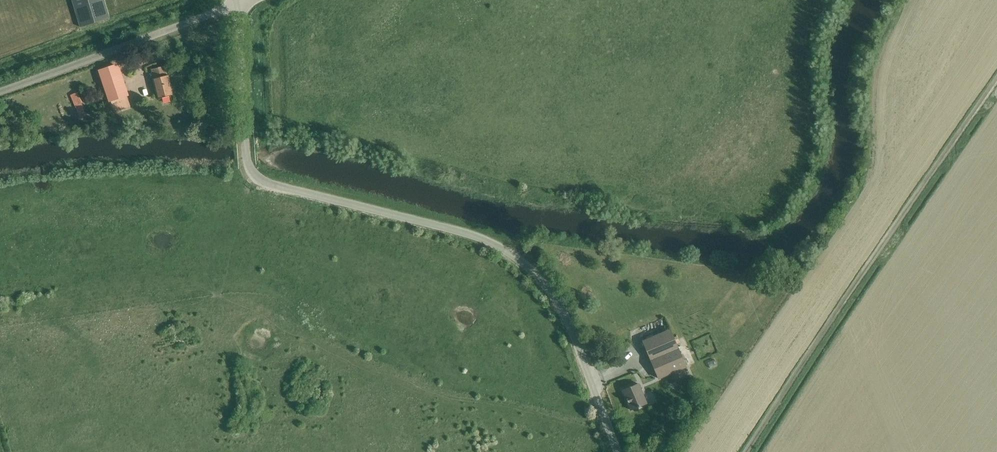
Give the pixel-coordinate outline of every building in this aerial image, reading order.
[(108,18),(103,0),(72,0),(80,27),(108,18)] [(101,71),(114,111),(130,106),(117,66),(101,71)] [(165,66),(155,68),(157,78),(152,79),(158,99),(174,95),(168,75),(167,75),(165,66)] [(83,108),(76,111),(80,120),(87,116),(83,108)] [(686,368),(677,347),(670,331),(641,343),(658,381),(686,368)] [(623,390),(630,409),(631,411),(646,404),(638,384),(623,390)]
